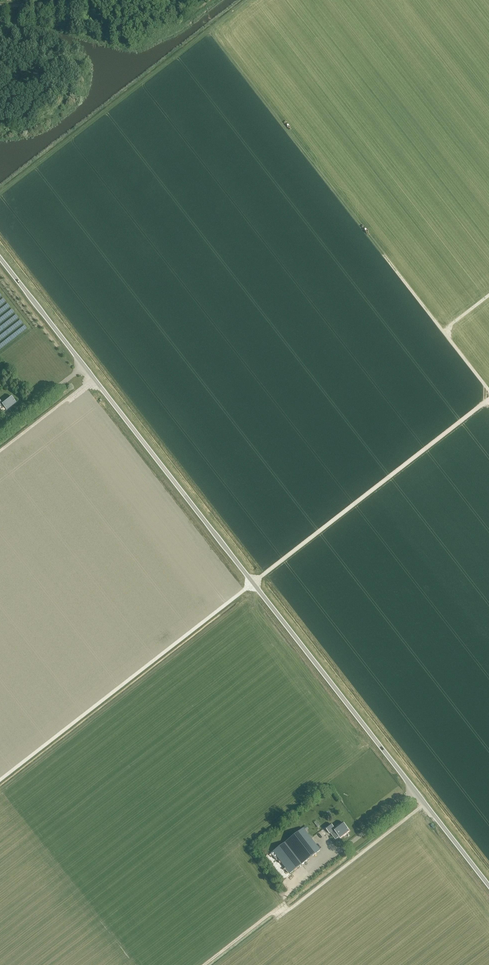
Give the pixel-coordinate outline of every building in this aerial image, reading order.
[(7,410),(16,403),(11,396),(2,403),(0,401),(0,407),(3,405),(7,410)] [(331,824),(325,828),(329,834),(334,830),(338,836),(339,837),(340,838),(346,833),(349,831),(348,829),(342,822),(334,829),(331,824)] [(303,828),(273,851),(290,873),(320,850),(303,828)]
